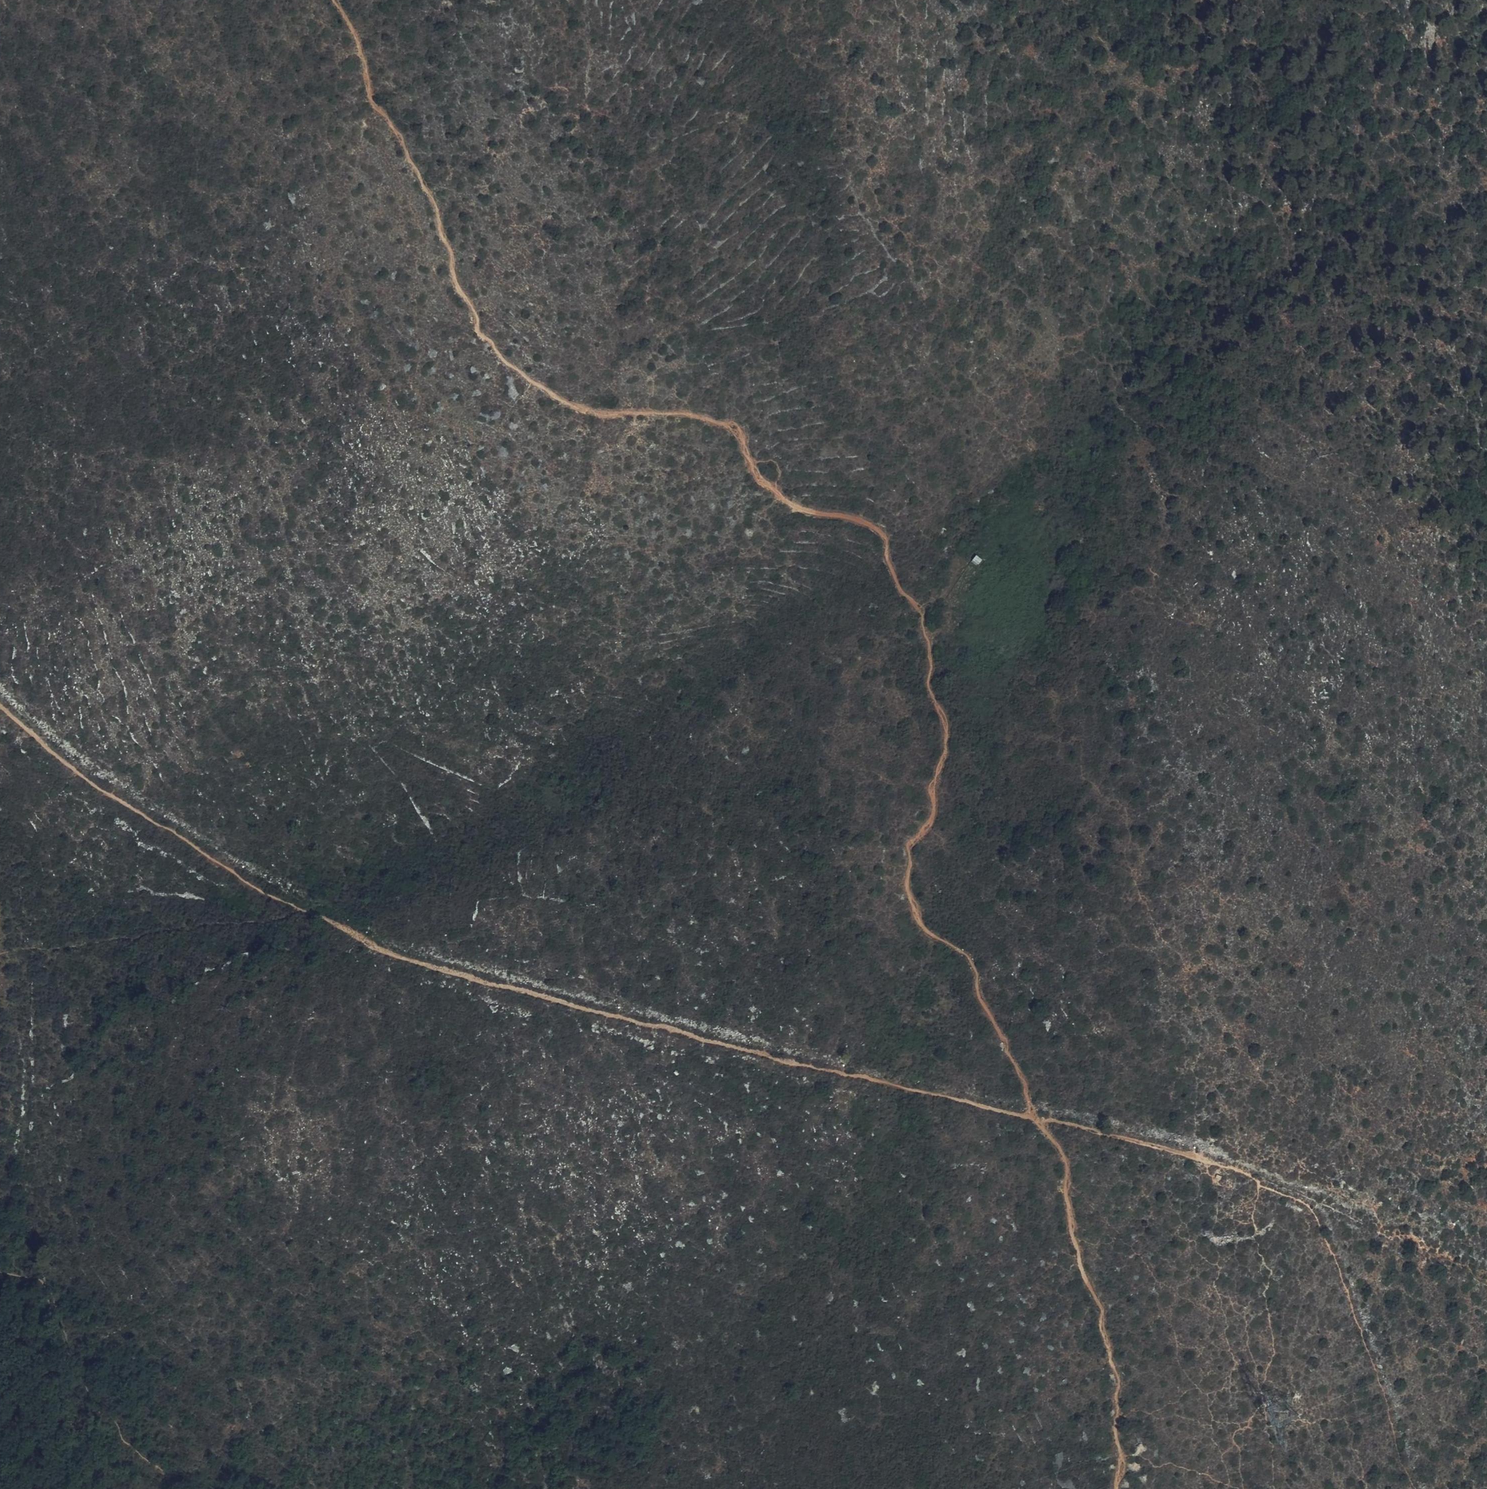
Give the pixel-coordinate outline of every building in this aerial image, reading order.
[(971,563),(976,567),(982,559),(977,555),(971,563)]
